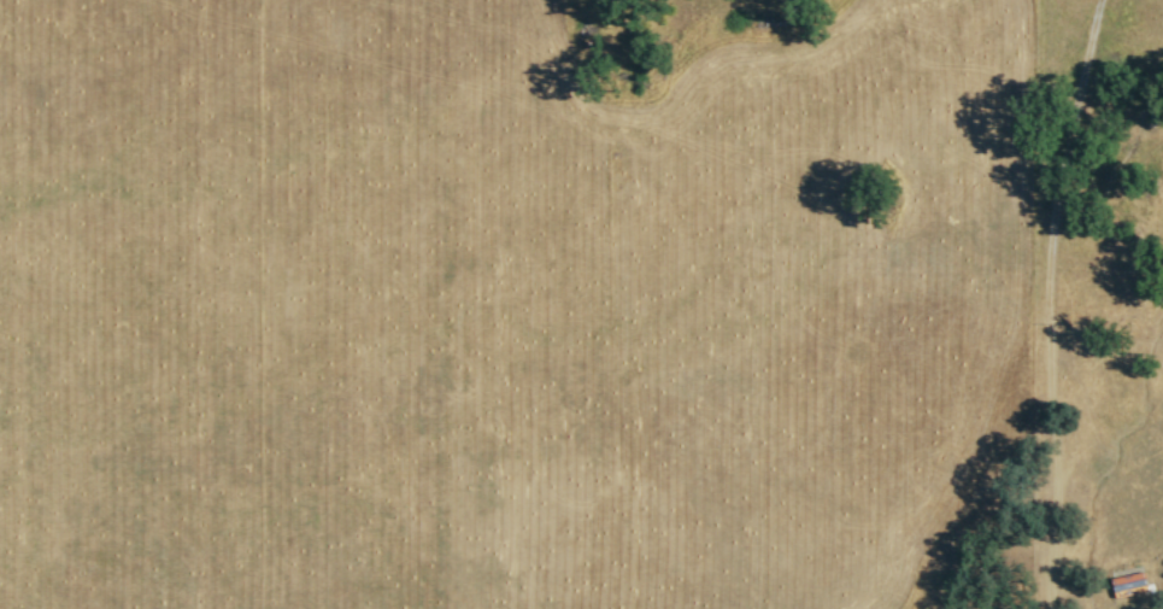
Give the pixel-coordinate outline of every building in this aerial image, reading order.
[(1112,596),(1144,593),(1142,573),(1110,577),(1112,596)]
